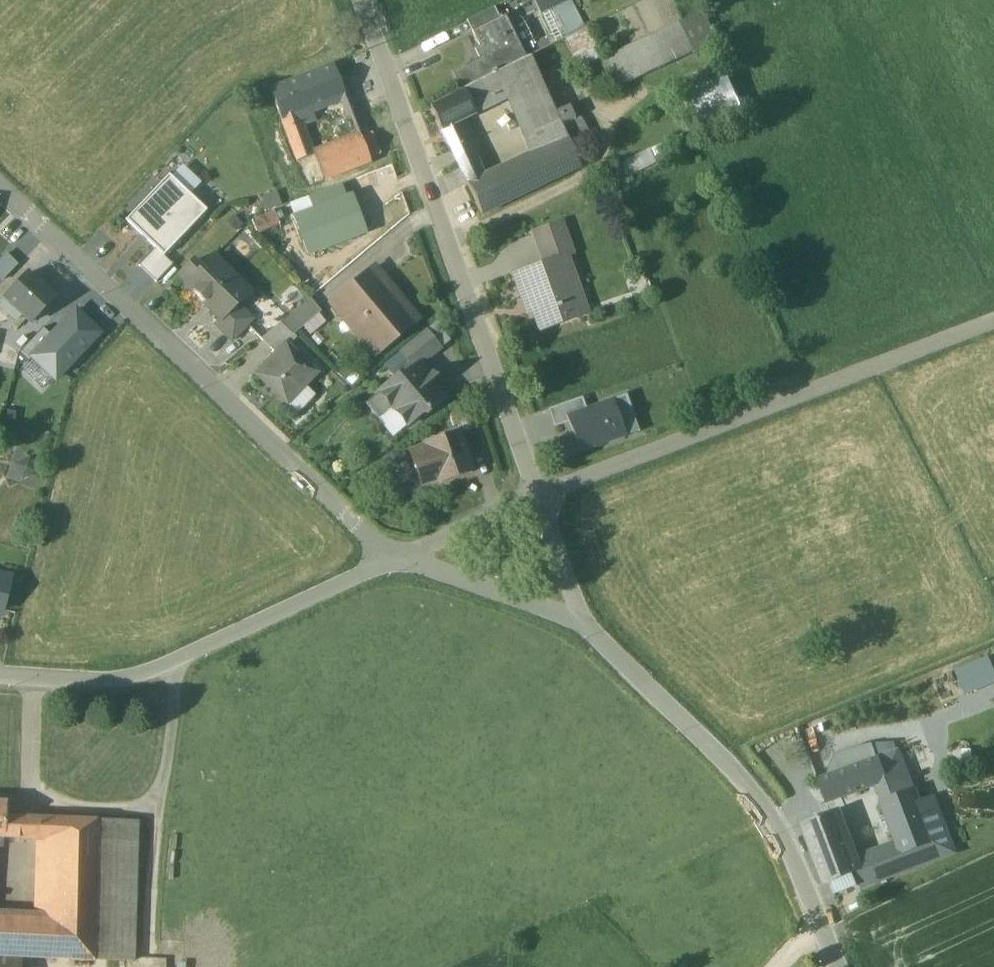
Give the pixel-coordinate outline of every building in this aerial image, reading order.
[(541,11),(553,5),(563,0),(535,0),(541,11)] [(572,0),(563,0),(553,5),(569,36),(586,27),(572,0)] [(494,7),(468,21),(473,32),(500,19),(494,7)] [(500,19),(473,32),(481,47),(476,50),(481,60),(454,73),(462,90),(464,90),(526,59),(505,16),(500,19)] [(681,24),(601,61),(614,91),(695,54),(681,24)] [(526,59),(464,90),(476,114),(508,99),(525,138),(559,121),(531,56),(526,59)] [(334,66),(286,85),(300,113),(345,95),(334,66)] [(689,92),(702,118),(739,100),(726,74),(689,92)] [(300,113),(286,85),(271,91),(293,150),(310,144),(298,114),(300,113)] [(462,90),(430,106),(442,131),(458,123),(476,114),(464,90),(462,90)] [(580,118),(562,127),(571,146),(589,137),(580,118)] [(559,121),(525,138),(531,154),(483,177),(467,185),(481,215),(581,167),(571,146),(562,127),(559,121)] [(458,123),(442,131),(446,140),(462,132),(458,123)] [(472,151),(462,132),(446,140),(459,168),(476,160),(472,151)] [(361,136),(314,154),(314,155),(323,179),(370,161),(361,136)] [(310,144),(293,150),(298,161),(314,155),(314,154),(310,144)] [(628,176),(659,162),(652,148),(621,162),(628,176)] [(476,160),(459,168),(467,185),(483,177),(476,160)] [(155,248),(165,257),(208,211),(168,174),(125,220),(155,248)] [(342,186),(308,198),(313,211),(347,198),(342,186)] [(308,255),(364,234),(350,197),(347,198),(313,211),(294,218),(308,255)] [(561,223),(534,233),(545,263),(559,258),(559,259),(572,254),(561,223)] [(157,282),(173,265),(165,257),(155,248),(139,266),(157,282)] [(2,281),(19,263),(7,251),(0,258),(0,279),(2,281)] [(187,284),(186,285),(220,318),(221,319),(232,308),(248,291),(213,258),(202,270),(187,284)] [(545,263),(514,274),(524,301),(530,299),(541,331),(580,317),(559,259),(559,258),(545,263)] [(193,262),(179,276),(187,284),(202,270),(193,262)] [(374,268),(331,304),(374,356),(413,323),(385,290),(390,286),(374,268)] [(39,285),(27,274),(5,298),(23,315),(31,322),(55,297),(40,284),(39,285)] [(5,298),(0,303),(0,305),(17,321),(23,315),(5,298)] [(310,299),(281,323),(294,335),(321,312),(310,299)] [(248,325),(232,308),(221,319),(220,318),(214,324),(232,342),(248,325)] [(52,336),(31,358),(55,380),(99,333),(75,311),(52,336)] [(281,323),(261,340),(276,354),(285,345),(294,336),(294,335),(281,323)] [(44,328),(20,353),(28,361),(31,358),(52,336),(44,328)] [(426,330),(399,353),(406,361),(413,369),(418,365),(419,366),(441,348),(426,330)] [(315,374),(285,345),(276,354),(257,375),(287,403),(315,374)] [(406,361),(390,375),(394,380),(399,376),(401,379),(413,369),(406,361)] [(413,369),(401,379),(399,376),(394,380),(379,392),(392,407),(407,426),(424,411),(426,414),(446,397),(437,387),(439,385),(430,374),(427,375),(419,366),(418,365),(413,369)] [(379,392),(365,404),(377,419),(392,407),(379,392)] [(586,409),(566,416),(568,422),(579,454),(627,437),(620,418),(632,414),(625,395),(586,409)] [(582,398),(548,410),(555,427),(568,422),(566,416),(586,409),(582,398)] [(468,408),(457,411),(464,432),(475,429),(468,408)] [(458,431),(426,442),(438,479),(440,484),(472,473),(458,431)] [(9,479),(35,485),(42,453),(17,447),(9,479)] [(427,447),(410,454),(421,484),(438,479),(427,447)] [(0,575),(0,610),(4,611),(12,578),(0,575)] [(955,667),(963,693),(993,684),(993,665),(991,655),(955,667)] [(878,759),(885,776),(877,785),(884,801),(913,790),(898,752),(878,759)] [(878,759),(819,780),(827,802),(885,776),(878,759)] [(933,843),(913,790),(884,801),(903,850),(904,854),(933,843)] [(20,804),(2,803),(0,836),(19,837),(20,818),(20,804)] [(837,814),(806,826),(828,882),(857,870),(858,870),(857,867),(837,814)] [(33,819),(20,818),(19,837),(32,837),(33,819)] [(142,824),(33,819),(32,837),(39,837),(37,905),(37,919),(57,920),(56,958),(136,962),(142,824)] [(933,843),(904,854),(910,870),(939,859),(933,843)] [(903,850),(857,867),(858,870),(857,870),(864,887),(910,870),(904,854),(903,850)] [(19,956),(21,918),(0,917),(0,955),(19,956)] [(37,919),(21,918),(19,956),(35,957),(37,919)] [(57,920),(37,919),(35,957),(56,958),(57,920)] [(19,956),(0,955),(0,966),(19,966),(19,956)]
